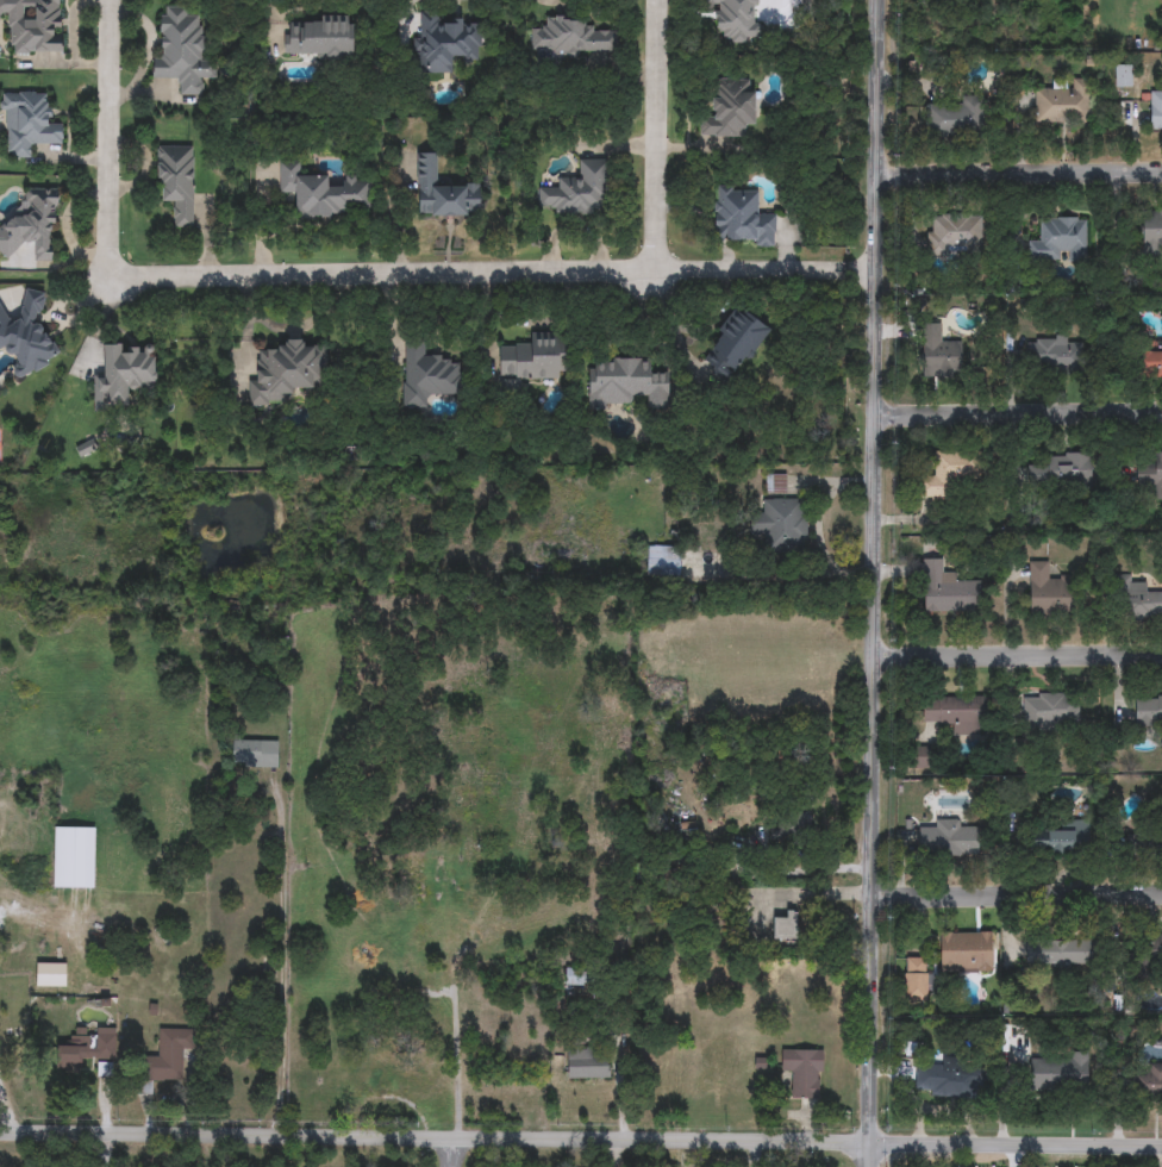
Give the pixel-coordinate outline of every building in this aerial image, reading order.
[(8,18),(0,18),(0,0),(61,0),(62,54),(10,54),(8,18)] [(701,4),(701,0),(755,0),(756,42),(725,43),(725,32),(714,32),(714,4),(701,4)] [(154,82),(152,56),(165,56),(163,7),(189,6),(189,17),(202,15),(204,61),(215,61),(217,80),(204,81),(204,95),(179,95),(177,82),(154,82)] [(439,24),(479,24),(477,61),(452,61),(452,74),(416,73),(416,37),(420,37),(420,12),(439,12),(439,24)] [(354,58),(285,57),(285,23),(318,23),(318,15),(354,15),(354,58)] [(531,55),(531,29),(544,29),(544,18),(585,18),(585,31),(617,31),(617,51),(579,51),(579,55),(531,55)] [(1114,87),(1114,65),(1132,65),(1132,87),(1114,87)] [(712,79),(754,79),(754,126),(745,126),(745,136),(699,137),(699,114),(712,114),(712,79)] [(1033,123),(1035,88),(1070,88),(1070,80),(1089,80),(1089,123),(1033,123)] [(50,91),(51,121),(62,121),(62,145),(30,146),(30,158),(4,158),(2,92),(50,91)] [(1149,92),(1161,92),(1161,130),(1149,130),(1149,92)] [(923,132),(923,101),(980,100),(981,131),(923,132)] [(171,227),(171,202),(157,202),(157,145),(193,145),(193,227),(171,227)] [(417,217),(417,154),(439,152),(439,185),(480,185),(480,217),(417,217)] [(606,160),(606,214),(550,214),(550,207),(538,207),(538,188),(558,188),(558,179),(579,179),(579,160),(606,160)] [(293,216),(293,193),(280,193),(279,161),(301,161),(301,174),(327,173),(329,187),(344,187),(344,176),(367,176),(367,214),(293,216)] [(775,246),(754,246),(754,241),(713,241),(713,188),(757,187),(757,214),(775,214),(775,246)] [(35,252),(0,252),(0,230),(8,230),(8,213),(27,213),(27,188),(55,188),(55,261),(35,262),(35,252)] [(1142,210),(1161,210),(1161,250),(1142,250),(1142,210)] [(982,252),(927,252),(927,216),(982,216),(982,252)] [(1086,218),(1086,261),(1027,261),(1027,231),(1037,231),(1037,218),(1086,218)] [(13,355),(0,352),(0,302),(8,319),(19,322),(26,289),(44,293),(37,324),(43,325),(60,358),(18,380),(13,372),(15,361),(13,355)] [(768,327),(729,385),(698,363),(737,306),(768,327)] [(499,344),(530,344),(530,333),(566,333),(566,379),(499,379),(499,344)] [(917,333),(941,335),(941,341),(963,342),(962,370),(914,368),(917,333)] [(1026,369),(1026,339),(1081,339),(1081,370),(1026,369)] [(249,407),(248,380),(258,380),(258,351),(279,350),(279,341),(304,341),(304,348),(314,348),(316,393),(285,393),(285,406),(249,407)] [(1133,342),(1161,342),(1161,374),(1133,374),(1133,342)] [(426,408),(402,408),(401,343),(421,343),(421,358),(460,357),(460,395),(426,397),(426,408)] [(156,391),(130,392),(130,405),(106,405),(106,394),(94,394),(94,374),(106,374),(105,345),(156,344),(156,391)] [(650,360),(650,372),(669,372),(669,404),(588,402),(589,358),(650,360)] [(917,498),(917,476),(933,476),(933,453),(961,453),(962,498),(917,498)] [(1136,455),(1161,454),(1161,495),(1155,495),(1155,486),(1136,486),(1136,455)] [(1027,487),(1027,463),(1039,463),(1039,455),(1092,455),(1092,487),(1027,487)] [(786,493),(764,493),(764,475),(786,475),(786,493)] [(763,499),(806,499),(806,550),(763,550),(763,499)] [(679,547),(679,575),(662,575),(662,547),(679,547)] [(979,581),(979,612),(923,612),(923,558),(942,558),(943,573),(956,573),(956,581),(979,581)] [(1029,614),(1029,562),(1049,562),(1049,578),(1070,578),(1070,614),(1029,614)] [(1147,592),(1161,592),(1161,617),(1114,619),(1113,575),(1131,575),(1131,582),(1147,582),(1147,592)] [(1079,729),(1022,729),(1022,694),(1079,694),(1079,729)] [(1135,697),(1161,697),(1161,726),(1135,726),(1135,697)] [(952,735),(952,723),(922,723),(922,698),(982,698),(982,735),(952,735)] [(277,741),(277,768),(232,768),(232,741),(277,741)] [(930,767),(911,768),(911,748),(929,748),(930,767)] [(919,823),(958,822),(958,828),(977,826),(979,855),(919,856),(919,823)] [(1029,851),(1030,831),(1060,831),(1060,822),(1087,822),(1086,853),(1029,851)] [(1151,825),(1151,849),(1113,849),(1113,825),(1151,825)] [(94,828),(94,887),(55,887),(55,828),(94,828)] [(799,912),(799,941),(773,941),(773,917),(783,917),(783,912),(799,912)] [(993,932),(993,973),(939,973),(939,932),(993,932)] [(1138,936),(1161,936),(1161,962),(1138,962),(1138,936)] [(1025,941),(1092,941),(1092,966),(1025,965),(1025,941)] [(143,1081),(143,1056),(158,1057),(158,1029),(187,1030),(186,1082),(143,1081)] [(113,1061),(82,1060),(81,1073),(56,1072),(56,1044),(71,1046),(71,1030),(114,1031),(113,1061)] [(568,1079),(568,1050),(607,1050),(607,1079),(568,1079)] [(791,1072),(781,1072),(781,1050),(820,1050),(820,1099),(791,1099),(791,1072)] [(1029,1091),(1029,1057),(1087,1057),(1087,1091),(1029,1091)] [(916,1065),(942,1066),(942,1060),(982,1061),(981,1097),(914,1093),(916,1065)] [(1130,1065),(1161,1065),(1161,1096),(1130,1096),(1130,1065)]
